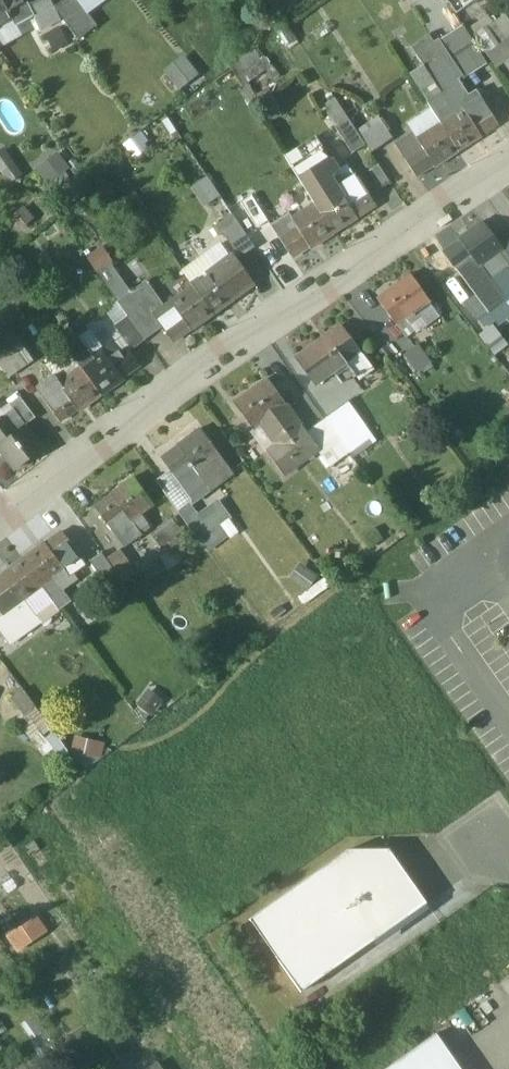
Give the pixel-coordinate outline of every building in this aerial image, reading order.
[(13,21),(15,26),(34,15),(28,5),(29,5),(27,0),(0,0),(0,27),(13,21)] [(28,5),(34,15),(41,29),(61,19),(55,6),(51,0),(38,0),(29,5),(28,5)] [(55,6),(79,39),(98,25),(79,0),(64,0),(55,6)] [(494,22),(474,35),(486,53),(506,40),(494,22)] [(53,53),(68,44),(57,25),(41,34),(53,53)] [(475,43),(464,25),(440,40),(463,76),(464,79),(487,64),(474,44),(475,43)] [(499,124),(477,90),(469,95),(459,79),(463,76),(440,40),(439,39),(434,42),(429,35),(411,46),(442,93),(427,102),(440,122),(440,123),(459,152),(482,137),(481,136),(499,124)] [(230,63),(241,82),(267,68),(256,49),(230,63)] [(161,69),(177,89),(197,73),(181,53),(161,69)] [(262,121),(279,115),(271,91),(253,97),(262,121)] [(379,117),(357,131),(372,153),(393,138),(379,117)] [(366,145),(349,119),(336,127),(353,153),(366,145)] [(440,123),(418,137),(415,132),(395,144),(417,177),(434,166),(435,167),(459,152),(440,123)] [(0,148),(0,169),(9,181),(20,173),(2,146),(0,148)] [(32,163),(50,190),(71,175),(53,149),(32,163)] [(338,188),(331,176),(338,171),(325,150),(294,170),(315,203),(335,234),(361,218),(359,214),(374,205),(356,176),(338,188)] [(221,196),(208,176),(195,184),(209,204),(221,196)] [(315,203),(292,218),(299,229),(310,245),(312,249),(335,234),(315,203)] [(255,247),(234,215),(213,228),(218,235),(225,236),(240,257),(255,247)] [(496,255),(504,249),(483,221),(459,238),(460,239),(444,252),(475,295),(465,302),(479,320),(490,312),(497,321),(508,312),(508,272),(496,255)] [(299,229),(282,240),(292,256),(310,245),(299,229)] [(221,243),(203,256),(213,269),(231,257),(221,243)] [(203,256),(182,271),(192,285),(213,269),(203,256)] [(213,269),(192,285),(193,285),(213,313),(214,314),(236,297),(235,296),(252,283),(232,256),(231,257),(213,269)] [(430,300),(411,274),(377,298),(397,325),(417,310),(428,302),(430,300)] [(165,306),(147,281),(118,301),(128,315),(128,316),(146,340),(163,327),(154,314),(165,306)] [(165,306),(154,314),(163,327),(173,341),(190,328),(191,330),(213,313),(193,285),(165,306)] [(438,315),(428,302),(417,310),(421,316),(426,323),(438,315)] [(417,310),(397,325),(406,338),(416,330),(411,323),(421,316),(417,310)] [(146,340),(128,316),(115,325),(133,349),(146,340)] [(341,325),(297,358),(316,384),(333,372),(360,352),(341,325)] [(0,349),(0,364),(10,378),(34,361),(17,337),(0,349)] [(113,343),(80,366),(101,395),(102,395),(124,378),(124,377),(140,365),(127,347),(119,352),(113,343)] [(432,362),(418,344),(404,354),(418,373),(432,362)] [(67,349),(46,365),(53,375),(54,375),(59,382),(80,366),(67,349)] [(360,352),(333,372),(342,383),(352,376),(354,378),(357,376),(359,379),(373,368),(360,352)] [(80,366),(59,382),(54,375),(53,375),(37,388),(61,422),(78,410),(79,411),(101,395),(80,366)] [(268,379),(235,403),(254,429),(261,424),(287,405),(268,379)] [(36,417),(21,397),(10,404),(14,409),(26,425),(36,417)] [(348,401),(325,418),(341,441),(363,426),(365,424),(348,401)] [(306,431),(287,405),(261,424),(276,445),(268,451),(284,474),(318,449),(319,449),(306,431)] [(26,425),(14,409),(5,416),(17,433),(26,426),(26,425)] [(0,420),(0,445),(17,433),(5,416),(0,420)] [(341,441),(325,418),(306,431),(319,449),(318,449),(330,466),(349,452),(341,441)] [(16,469),(43,448),(26,426),(17,433),(0,445),(0,448),(16,469)] [(363,426),(341,441),(349,452),(371,437),(363,426)] [(178,446),(162,458),(170,470),(191,499),(208,486),(198,473),(221,456),(200,428),(178,445),(178,446)] [(221,456),(198,473),(208,486),(231,469),(221,456)] [(191,499),(170,470),(156,481),(179,513),(191,504),(194,502),(191,499)] [(134,477),(111,494),(112,495),(95,507),(125,547),(142,534),(139,530),(149,523),(142,514),(154,505),(134,477)] [(220,502),(200,516),(209,527),(228,513),(220,502)] [(200,516),(191,504),(179,513),(207,551),(219,541),(209,527),(200,516)] [(172,519),(154,533),(164,547),(183,533),(172,519)] [(375,528),(362,538),(369,547),(381,538),(375,528)] [(45,542),(23,558),(43,586),(55,578),(63,590),(78,579),(74,573),(86,564),(63,531),(46,543),(45,542)] [(137,572),(120,549),(107,559),(123,582),(137,572)] [(102,552),(90,561),(111,590),(123,582),(107,559),(102,552)] [(1,575),(1,576),(0,577),(0,610),(4,615),(20,637),(41,622),(25,600),(43,586),(23,558),(1,575)] [(297,564),(291,575),(310,585),(316,573),(297,564)] [(4,615),(0,618),(0,631),(10,645),(20,637),(4,615)] [(48,723),(34,705),(25,712),(27,715),(39,729),(48,723)] [(40,733),(27,715),(18,722),(31,740),(40,733)] [(74,738),(72,756),(102,760),(104,742),(74,738)] [(349,850),(250,919),(301,992),(427,903),(389,849),(349,850)] [(3,931),(16,950),(48,929),(34,909),(3,931)] [(436,1033),(385,1068),(462,1068),(436,1033)]
